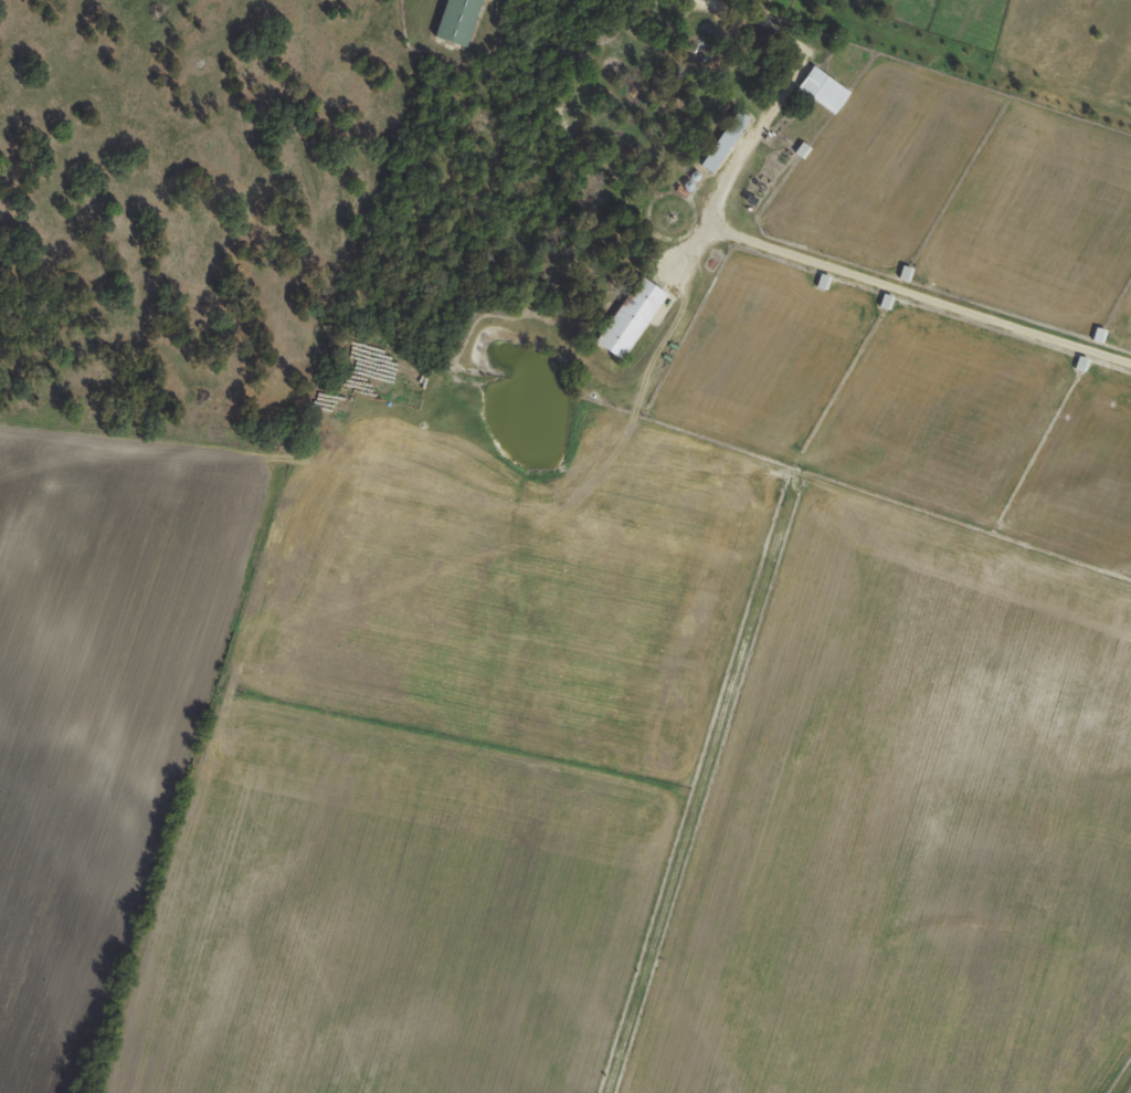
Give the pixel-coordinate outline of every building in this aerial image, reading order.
[(482,0),(445,0),(434,37),(468,47),(482,0)] [(838,114),(851,91),(812,67),(798,90),(838,114)] [(751,119),(739,110),(700,165),(712,174),(751,119)] [(667,292),(641,276),(599,345),(625,361),(667,292)]
